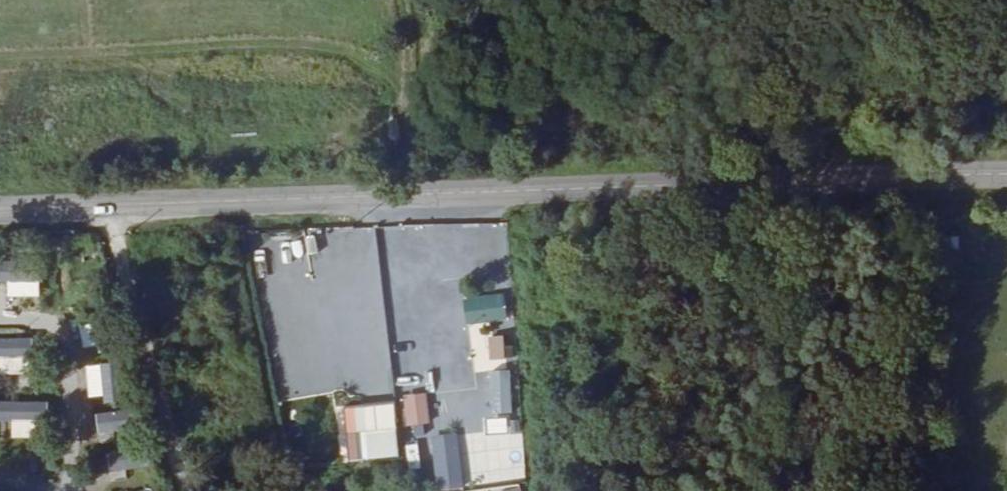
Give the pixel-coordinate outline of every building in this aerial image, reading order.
[(20,256),(0,256),(1,290),(21,290),(20,256)] [(491,304),(469,308),(474,330),(495,325),(491,304)] [(28,355),(27,334),(0,335),(0,356),(28,355)] [(494,343),(481,345),(484,367),(497,365),(494,343)] [(105,363),(106,401),(123,401),(123,362),(105,363)] [(513,375),(496,376),(497,412),(484,413),(484,432),(514,432),(513,375)] [(458,389),(427,392),(431,422),(461,419),(458,389)] [(9,435),(37,436),(38,400),(0,399),(0,419),(10,420),(9,435)] [(340,406),(347,460),(398,453),(390,399),(340,406)] [(427,402),(408,405),(411,423),(430,421),(427,402)] [(95,411),(96,433),(122,431),(121,410),(95,411)] [(434,487),(461,486),(459,435),(432,436),(434,487)] [(105,450),(110,473),(144,465),(139,443),(105,450)]
